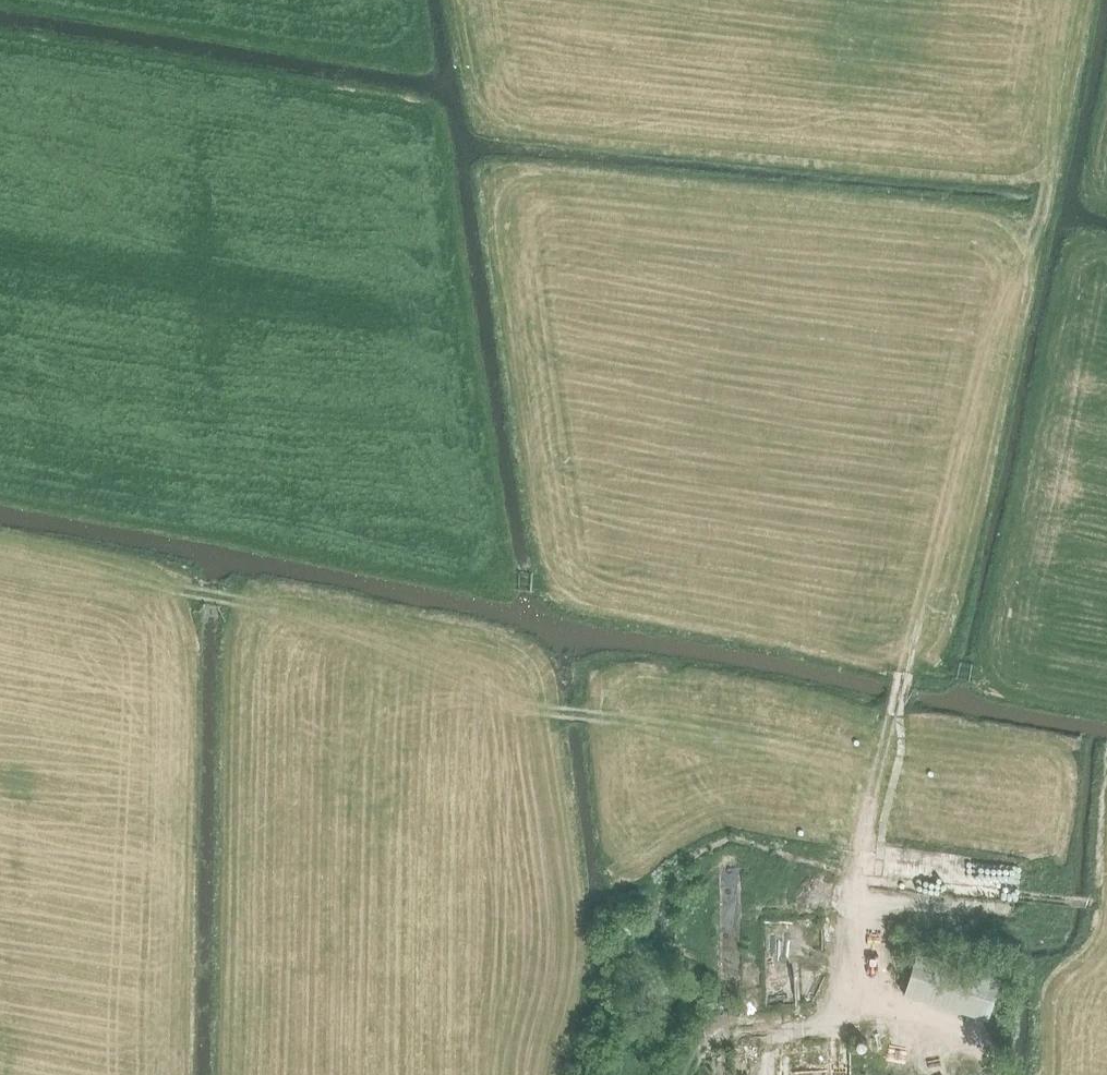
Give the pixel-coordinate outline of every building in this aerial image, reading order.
[(904,995),(989,1020),(1002,979),(917,953),(904,995)] [(771,1044),(755,1045),(756,1074),(850,1074),(849,1041),(851,1041),(851,1039),(771,1044)]
